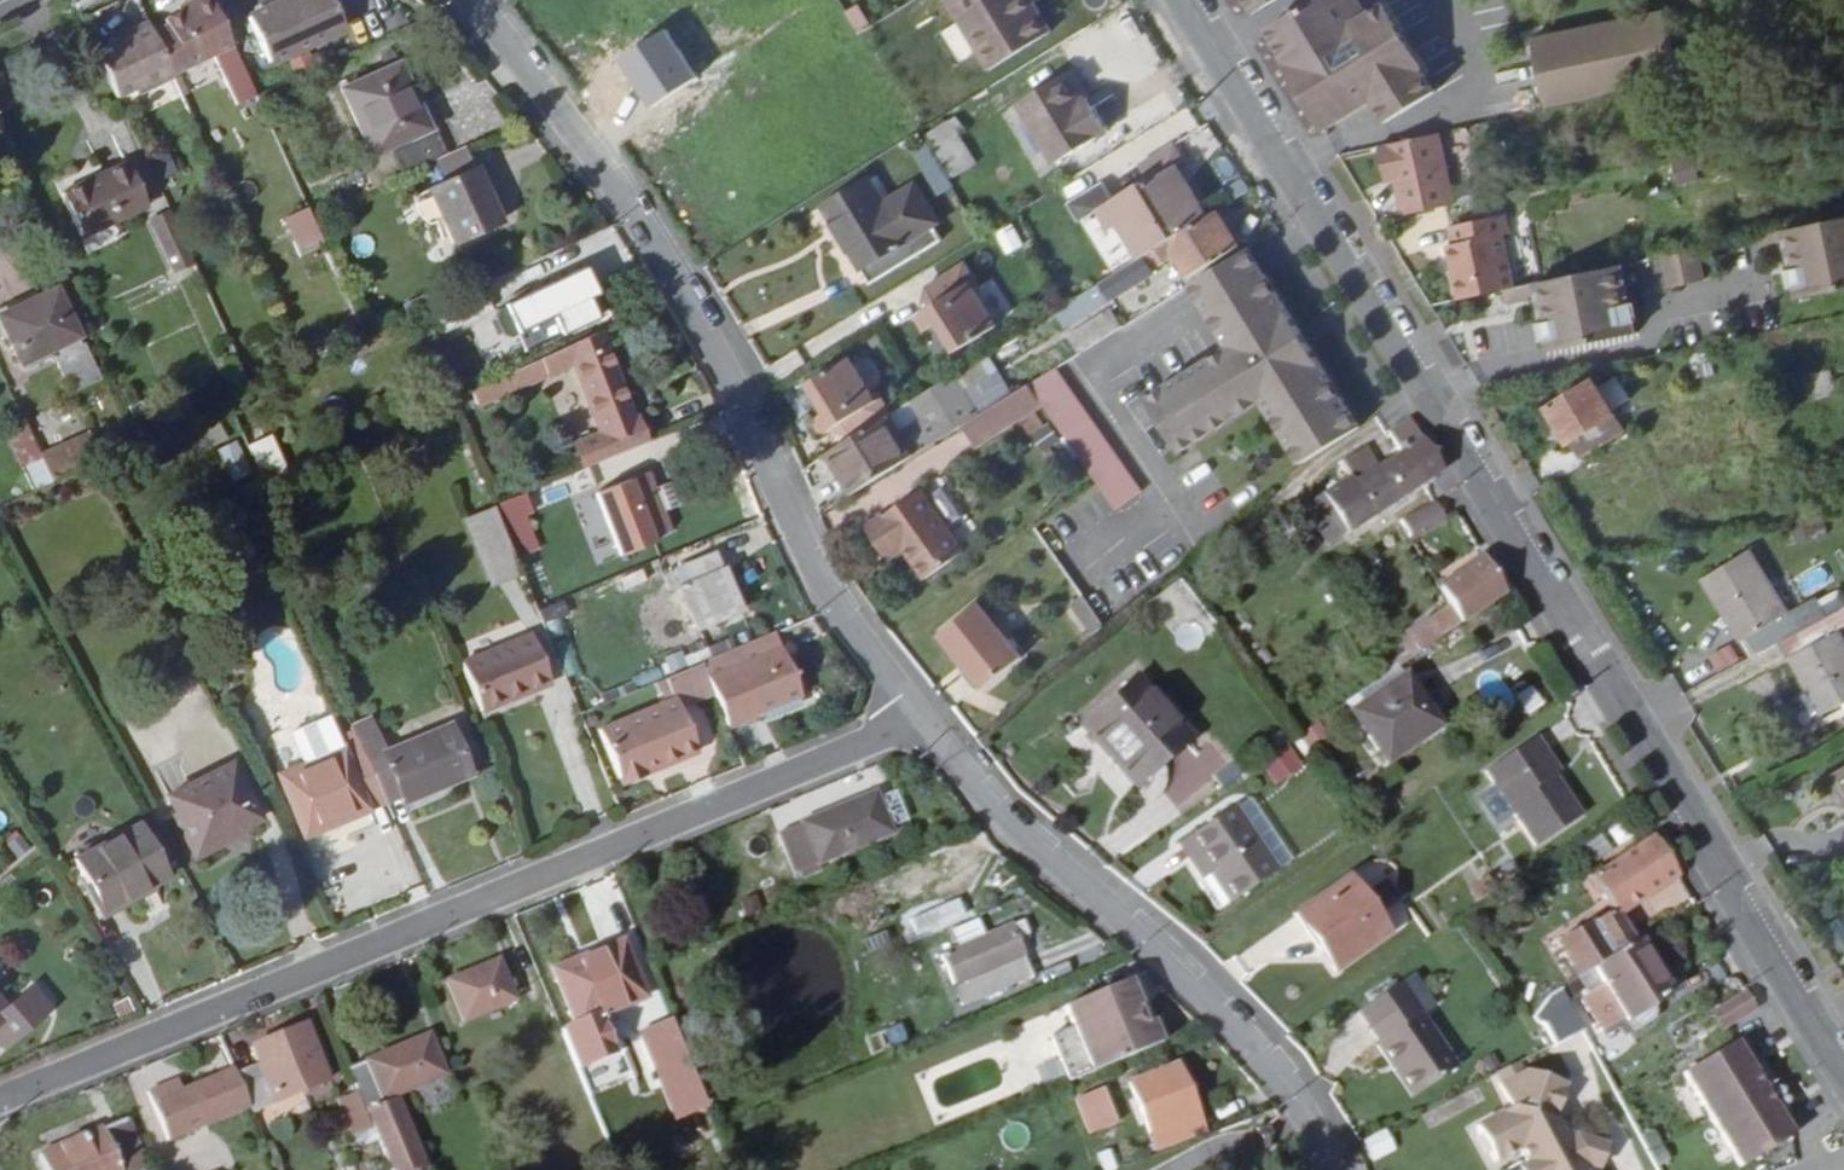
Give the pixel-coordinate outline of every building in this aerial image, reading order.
[(202,0),(187,0),(178,4),(180,9),(156,20),(158,25),(142,33),(165,81),(226,53),(202,0)] [(254,14),(239,21),(259,65),(335,30),(321,0),(285,0),(284,0),(254,14)] [(254,14),(284,0),(263,0),(250,6),(254,14)] [(943,8),(986,80),(1049,42),(1023,0),(957,0),(943,8)] [(1259,11),(1277,0),(1252,0),(1259,11)] [(1332,131),(1382,100),(1395,122),(1441,89),(1432,75),(1435,72),(1392,0),(1391,0),(1372,12),(1364,0),(1318,0),(1270,29),(1332,131)] [(857,4),(844,10),(854,32),(868,26),(857,4)] [(1662,14),(1525,35),(1536,105),(1673,83),(1662,14)] [(105,45),(87,54),(110,104),(127,96),(128,100),(166,84),(165,81),(142,33),(138,25),(119,34),(121,38),(105,45)] [(104,41),(105,45),(121,38),(119,34),(104,41)] [(396,63),(332,93),(362,159),(381,150),(389,167),(428,149),(403,96),(410,93),(396,63)] [(1051,82),(1010,106),(1046,168),(1097,138),(1081,111),(1072,117),(1051,82)] [(943,127),(921,140),(948,184),(969,171),(943,127)] [(1466,206),(1450,134),(1388,147),(1394,172),(1404,170),(1407,181),(1415,217),(1466,206)] [(937,179),(922,154),(911,161),(925,186),(937,179)] [(1182,172),(1172,155),(1138,176),(1147,192),(1140,196),(1172,248),(1215,222),(1209,213),(1200,218),(1187,196),(1181,200),(1169,180),(1182,172)] [(469,169),(414,195),(424,215),(429,213),(445,247),(495,223),(469,169)] [(1396,183),(1407,181),(1404,170),(1394,172),(1396,183)] [(937,179),(925,186),(938,210),(951,202),(937,179)] [(56,205),(77,248),(142,220),(124,182),(85,200),(83,194),(56,205)] [(1172,248),(1140,196),(1139,194),(1111,211),(1101,194),(1068,214),(1078,231),(1095,220),(1108,241),(1117,235),(1137,269),(1172,248)] [(852,246),(841,251),(860,284),(926,246),(916,228),(894,240),(870,197),(833,219),(852,246)] [(294,252),(319,242),(304,208),(280,218),(294,252)] [(1515,292),(1524,290),(1513,238),(1518,237),(1514,218),(1460,230),(1464,249),(1458,250),(1470,302),(1515,292)] [(1760,237),(1763,252),(1795,245),(1807,303),(1843,295),(1843,219),(1760,237)] [(1238,254),(1218,220),(1215,222),(1172,248),(1137,269),(1075,306),(1087,328),(1157,286),(1154,278),(1177,263),(1189,284),(1238,254)] [(1003,255),(1022,247),(1011,223),(993,232),(1003,255)] [(170,287),(190,278),(166,226),(147,235),(170,287)] [(1666,289),(1704,279),(1696,249),(1658,259),(1666,289)] [(1358,435),(1247,258),(1186,293),(1225,356),(1145,407),(1177,461),(1260,410),(1300,474),(1358,435)] [(1524,290),(1515,292),(1518,307),(1549,300),(1562,358),(1643,340),(1627,267),(1524,290)] [(932,318),(909,331),(916,346),(933,336),(947,361),(988,338),(969,303),(973,300),(959,275),(920,297),(932,318)] [(576,280),(554,288),(540,294),(495,312),(505,338),(545,322),(553,343),(587,330),(579,309),(586,305),(576,280)] [(540,294),(554,288),(552,282),(538,287),(540,294)] [(12,362),(69,337),(46,287),(0,308),(0,334),(12,362)] [(483,316),(473,292),(439,307),(450,331),(483,316)] [(626,428),(594,340),(544,361),(548,372),(573,364),(600,439),(580,446),(588,469),(647,446),(639,423),(626,428)] [(1690,355),(1695,379),(1712,375),(1707,352),(1690,355)] [(901,406),(923,444),(1009,393),(987,355),(901,406)] [(847,446),(887,422),(874,400),(866,404),(844,367),(803,391),(820,423),(805,430),(812,445),(838,430),(847,446)] [(1800,402),(1834,399),(1831,371),(1798,374),(1800,402)] [(1140,497),(1051,375),(1025,391),(1039,412),(1096,489),(1115,515),(1140,497)] [(488,391),(494,405),(512,398),(505,384),(488,391)] [(1608,396),(1620,416),(1635,407),(1622,387),(1608,396)] [(1555,418),(1585,465),(1632,437),(1620,416),(1608,396),(1603,389),(1555,418)] [(469,416),(494,405),(488,391),(463,400),(469,416)] [(1025,391),(955,433),(968,455),(1039,412),(1025,391)] [(30,456),(12,418),(0,423),(0,443),(8,460),(10,465),(30,456)] [(822,461),(843,501),(910,460),(887,422),(847,446),(822,461)] [(1428,482),(1396,429),(1381,440),(1393,462),(1413,493),(1428,482)] [(257,483),(282,473),(267,435),(242,445),(257,483)] [(41,481),(30,456),(10,465),(8,460),(0,463),(0,500),(41,481)] [(1413,493),(1393,462),(1370,475),(1358,456),(1330,474),(1338,486),(1365,527),(1413,493)] [(645,478),(589,500),(597,521),(635,507),(648,542),(668,535),(645,478)] [(1365,527),(1338,486),(1314,502),(1328,527),(1338,545),(1365,527)] [(512,497),(482,509),(483,511),(493,532),(501,529),(499,524),(520,516),(512,497)] [(913,498),(861,533),(883,564),(899,553),(921,584),(957,559),(913,498)] [(493,532),(483,511),(453,523),(482,590),(512,578),(493,532)] [(1436,527),(1426,511),(1397,528),(1407,544),(1436,527)] [(1706,583),(1753,663),(1786,645),(1776,628),(1791,619),(1756,557),(1706,583)] [(711,558),(673,573),(679,590),(677,591),(694,633),(737,616),(720,574),(718,575),(711,558)] [(1502,601),(1481,566),(1437,593),(1450,615),(1460,629),(1463,627),(1502,601)] [(562,600),(528,615),(544,652),(560,646),(578,638),(562,600)] [(1071,608),(1095,639),(1104,633),(1082,600),(1071,608)] [(980,604),(940,636),(984,691),(1024,660),(980,604)] [(1786,645),(1828,719),(1843,711),(1843,642),(1842,638),(1843,636),(1843,613),(1786,645)] [(1460,629),(1450,615),(1426,631),(1436,645),(1443,641),(1460,629)] [(1470,638),(1463,627),(1460,629),(1443,641),(1450,652),(1470,638)] [(1414,660),(1436,645),(1426,631),(1405,645),(1414,660)] [(473,716),(503,703),(501,699),(540,681),(522,638),(454,669),(473,716)] [(1707,656),(1717,675),(1740,663),(1730,644),(1707,656)] [(544,652),(571,715),(587,709),(560,646),(544,652)] [(723,728),(758,715),(762,723),(775,718),(772,710),(797,700),(780,653),(706,682),(723,728)] [(706,692),(697,666),(658,681),(667,703),(592,736),(615,788),(639,778),(636,770),(690,749),(672,707),(706,692)] [(501,699),(503,703),(542,686),(540,681),(501,699)] [(1408,682),(1356,716),(1389,767),(1441,731),(1408,682)] [(1136,686),(1083,733),(1136,793),(1189,746),(1136,686)] [(1316,721),(1296,737),(1307,751),(1327,735),(1316,721)] [(289,759),(326,744),(317,724),(281,740),(289,759)] [(462,772),(444,729),(358,764),(379,808),(394,802),(397,807),(435,791),(433,785),(462,772)] [(358,764),(344,735),(331,741),(344,770),(358,764)] [(1539,740),(1490,774),(1538,848),(1584,820),(1563,787),(1556,792),(1551,785),(1563,776),(1539,740)] [(344,770),(331,741),(326,744),(289,759),(295,772),(269,783),(296,842),(379,808),(358,764),(344,770)] [(1267,784),(1300,771),(1291,747),(1259,760),(1267,784)] [(692,755),(690,749),(636,770),(639,778),(692,755)] [(218,765),(158,798),(186,852),(248,819),(218,765)] [(1831,783),(1843,807),(1843,776),(1831,783)] [(865,794),(768,833),(783,874),(882,837),(865,794)] [(11,822),(0,804),(0,829),(11,822)] [(1231,810),(1178,846),(1201,882),(1209,877),(1229,904),(1275,871),(1231,810)] [(129,825),(65,862),(95,912),(159,876),(129,825)] [(1674,878),(1652,843),(1642,849),(1630,857),(1621,863),(1633,882),(1642,896),(1674,878)] [(1605,899),(1633,882),(1621,863),(1594,882),(1605,899)] [(1345,880),(1292,914),(1330,971),(1382,938),(1345,880)] [(1613,913),(1642,896),(1633,882),(1605,899),(1613,913)] [(1557,946),(1577,979),(1577,980),(1590,972),(1590,971),(1634,944),(1633,943),(1613,913),(1557,946)] [(942,932),(949,949),(975,939),(968,922),(942,932)] [(975,939),(949,949),(932,956),(951,1006),(1015,980),(996,930),(975,939)] [(596,960),(548,980),(568,1027),(636,999),(613,943),(593,952),(596,960)] [(1629,1034),(1650,1021),(1652,1018),(1647,1005),(1665,994),(1634,944),(1590,971),(1590,972),(1600,987),(1580,1000),(1600,1033),(1621,1021),(1629,1034)] [(545,971),(548,980),(596,960),(593,952),(545,971)] [(490,960),(438,980),(455,1021),(506,1000),(490,960)] [(1355,1006),(1368,1026),(1420,993),(1407,972),(1355,1006)] [(1047,1035),(1065,1079),(1157,1042),(1149,1020),(1141,1023),(1134,1009),(1138,1007),(1126,981),(1062,1008),(1069,1026),(1047,1035)] [(40,1008),(20,982),(0,999),(0,1042),(40,1008)] [(1545,1051),(1580,1032),(1557,991),(1545,999),(1525,1023),(1543,1049),(1545,1051)] [(1420,993),(1368,1026),(1376,1038),(1372,1041),(1391,1068),(1396,1064),(1413,1091),(1452,1064),(1418,1012),(1428,1005),(1420,993)] [(1757,1016),(1748,998),(1714,1018),(1724,1035),(1757,1016)] [(686,1072),(664,1020),(633,1033),(655,1085),(686,1072)] [(248,1064),(226,1074),(240,1105),(242,1109),(317,1078),(294,1025),(241,1047),(248,1064)] [(339,1068),(349,1091),(326,1101),(340,1134),(363,1125),(383,1169),(418,1169),(387,1097),(439,1074),(421,1032),(339,1068)] [(1737,1047),(1678,1083),(1730,1169),(1744,1169),(1792,1140),(1776,1113),(1785,1106),(1763,1068),(1753,1075),(1737,1047)] [(1490,1074),(1505,1108),(1469,1126),(1486,1162),(1510,1150),(1517,1165),(1509,1168),(1509,1169),(1589,1169),(1596,1153),(1570,1142),(1563,1145),(1556,1129),(1544,1124),(1558,1088),(1518,1072),(1515,1062),(1490,1074)] [(1126,1082),(1152,1150),(1200,1132),(1174,1064),(1126,1082)] [(1396,1064),(1391,1068),(1408,1094),(1413,1091),(1396,1064)] [(240,1105),(226,1074),(225,1071),(173,1093),(158,1099),(153,1087),(139,1093),(159,1140),(240,1105)] [(158,1099),(173,1093),(168,1080),(153,1087),(158,1099)] [(1100,1088),(1073,1099),(1088,1134),(1114,1122),(1100,1088)] [(113,1118),(27,1155),(34,1169),(136,1169),(113,1118)] [(1384,1132),(1359,1144),(1368,1163),(1392,1150),(1384,1132)] [(1640,1137),(1652,1164),(1665,1159),(1653,1132),(1640,1137)]
